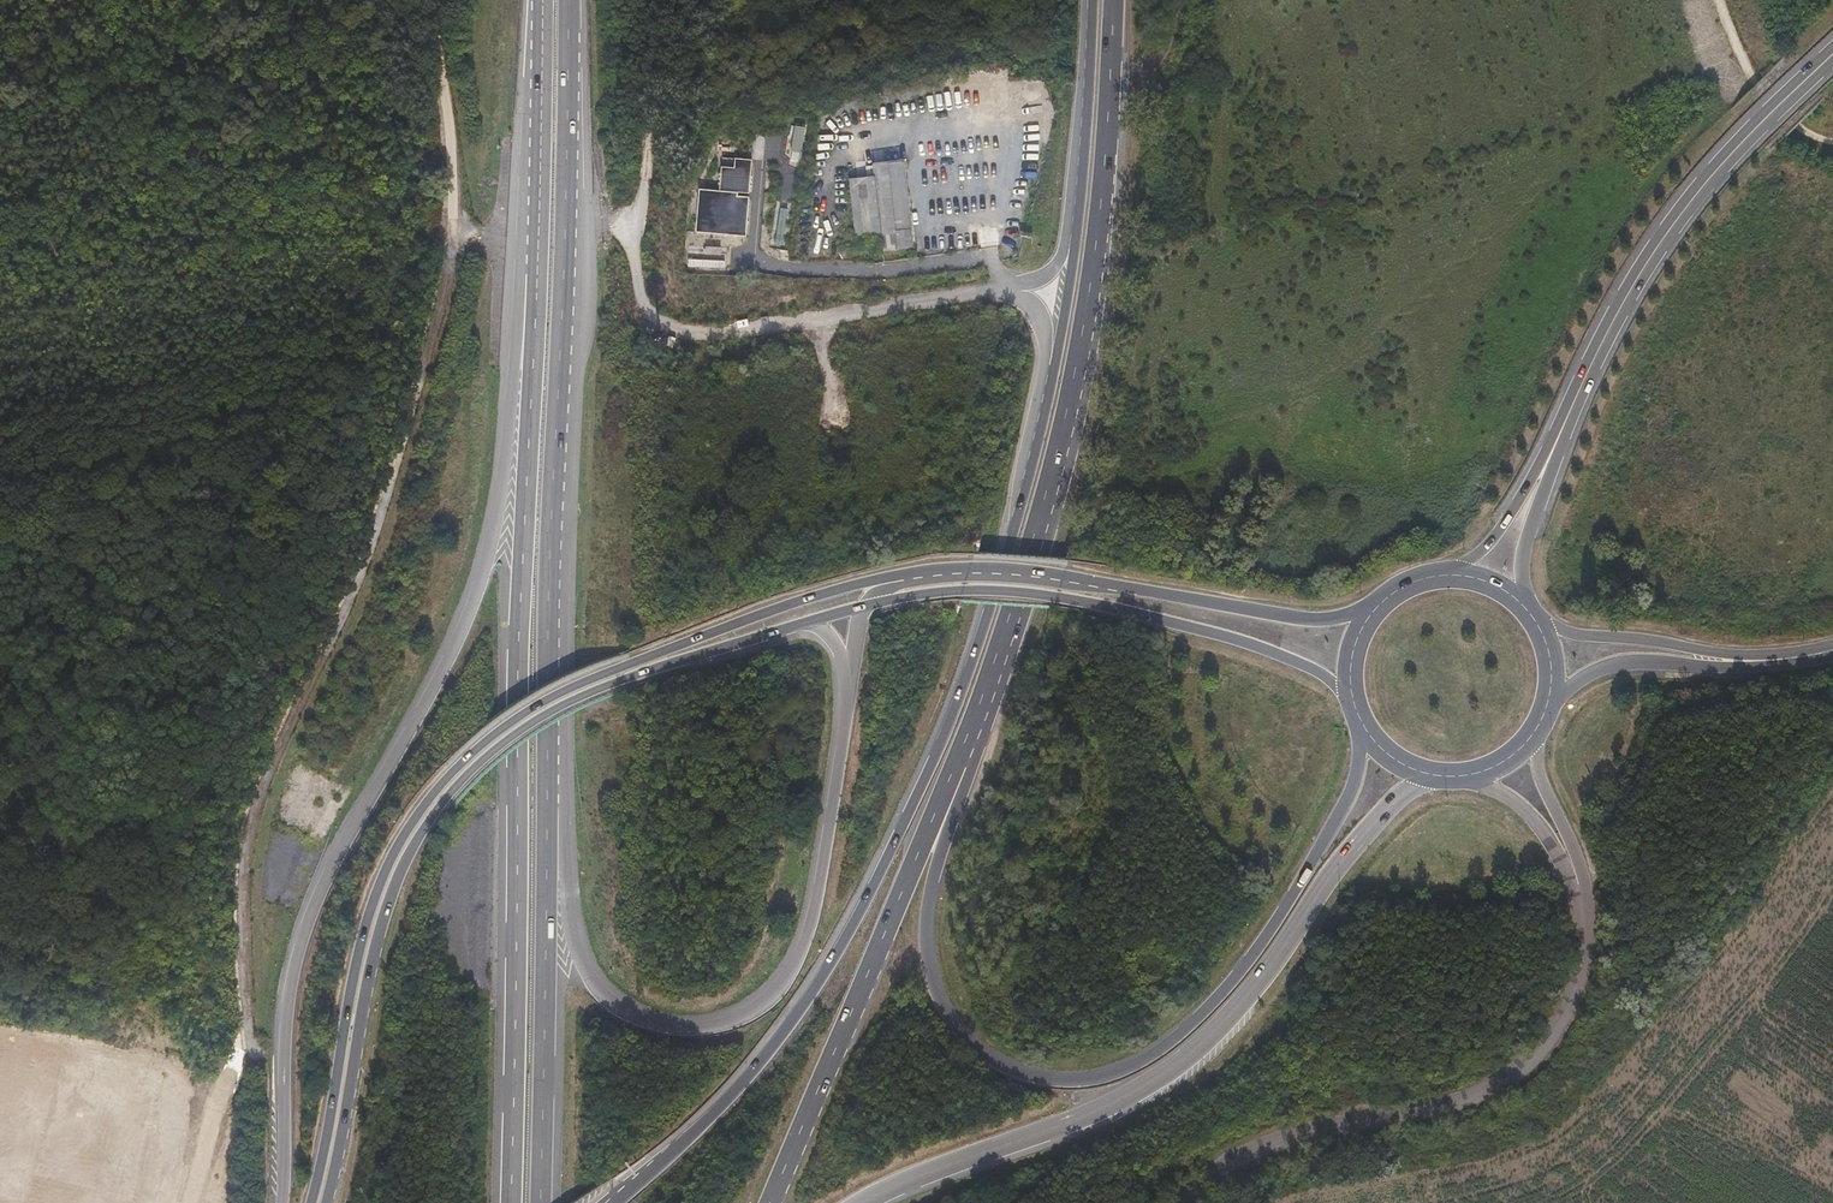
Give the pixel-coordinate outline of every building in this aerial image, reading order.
[(723,167),(721,192),(738,193),(752,194),(754,161),(737,160),(737,168),(723,167)] [(883,252),(912,249),(903,163),(873,166),(875,177),(881,234),(883,252)] [(857,236),(881,234),(875,177),(851,180),(857,236)] [(721,192),(699,191),(697,232),(746,235),(748,197),(738,196),(738,193),(721,192)] [(788,209),(780,208),(776,244),(783,245),(788,209)] [(722,247),(706,246),(706,255),(722,255),(722,247)] [(725,260),(689,259),(688,267),(725,268),(725,260)]
